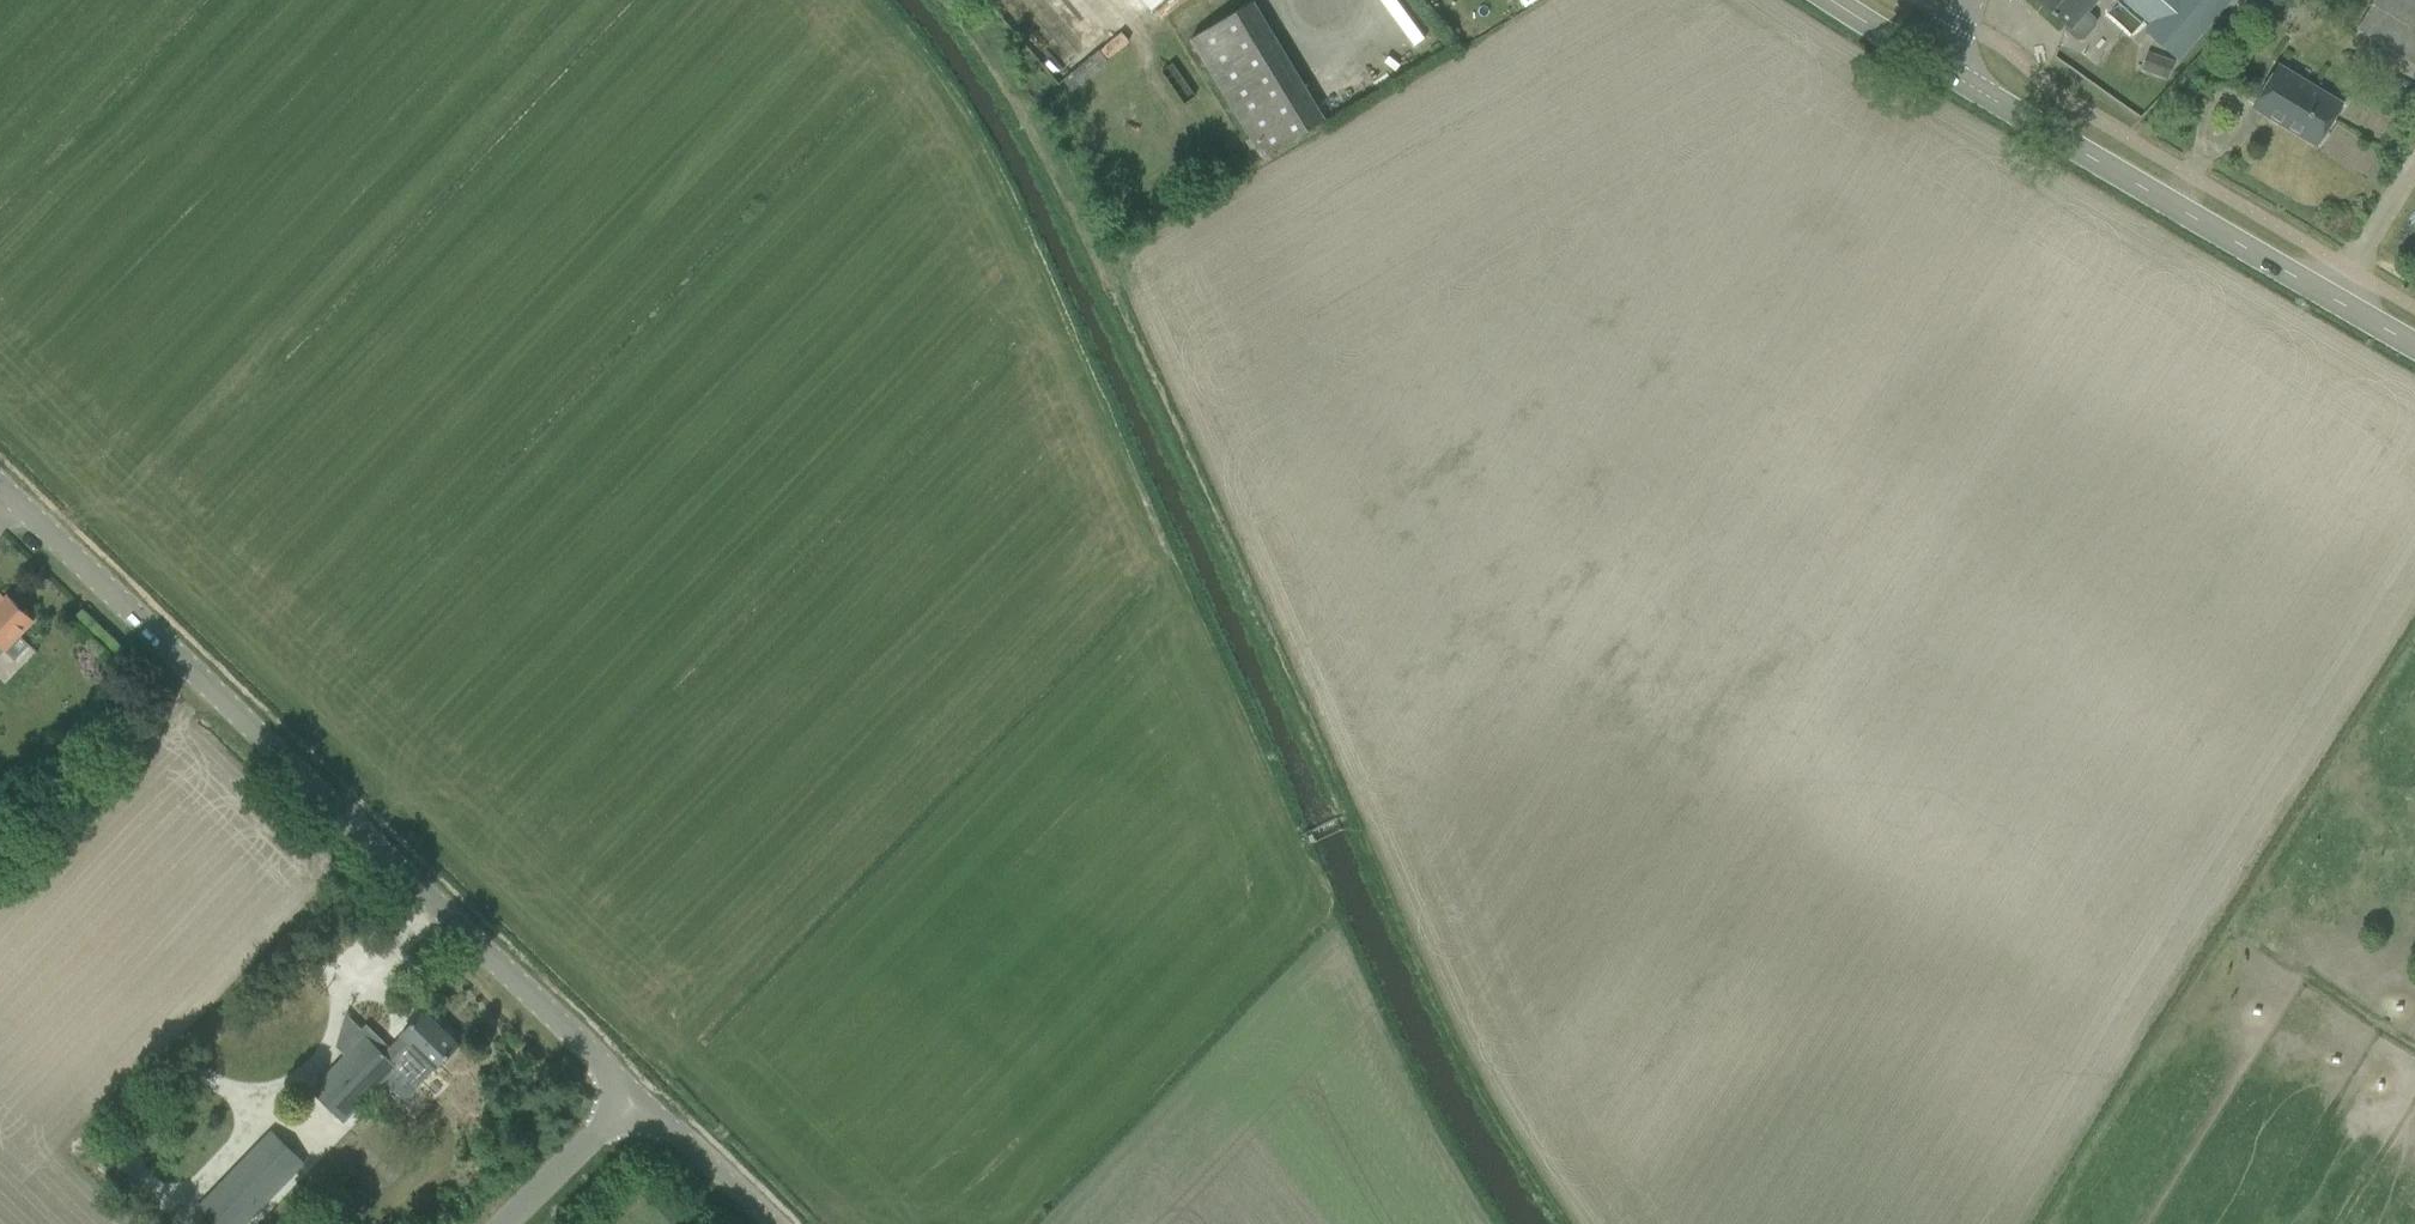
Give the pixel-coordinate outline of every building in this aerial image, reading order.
[(1151,11),(1164,0),(1142,0),(1151,11)] [(2065,23),(2065,30),(2076,40),(2085,39),(2095,25),(2095,20),(2085,11),(2095,0),(2040,0),(2065,23)] [(2178,60),(2231,0),(2125,0),(2150,23),(2144,30),(2178,60)] [(2414,64),(2414,0),(2374,0),(2356,29),(2414,64)] [(1190,40),(1263,158),(1325,119),(1253,1),(1190,40)] [(2146,51),(2140,70),(2169,80),(2175,62),(2146,51)] [(2253,106),(2317,144),(2341,104),(2278,66),(2253,106)] [(16,661),(31,645),(21,636),(35,621),(8,596),(0,605),(0,646),(16,661)] [(404,1037),(385,1056),(398,1068),(397,1069),(417,1088),(436,1069),(458,1046),(423,1013),(402,1035),(404,1037)] [(365,1036),(312,1092),(344,1124),(356,1112),(397,1069),(398,1068),(385,1056),(365,1036)] [(200,1207),(215,1222),(217,1223),(246,1223),(306,1162),(273,1131),(200,1207)]
